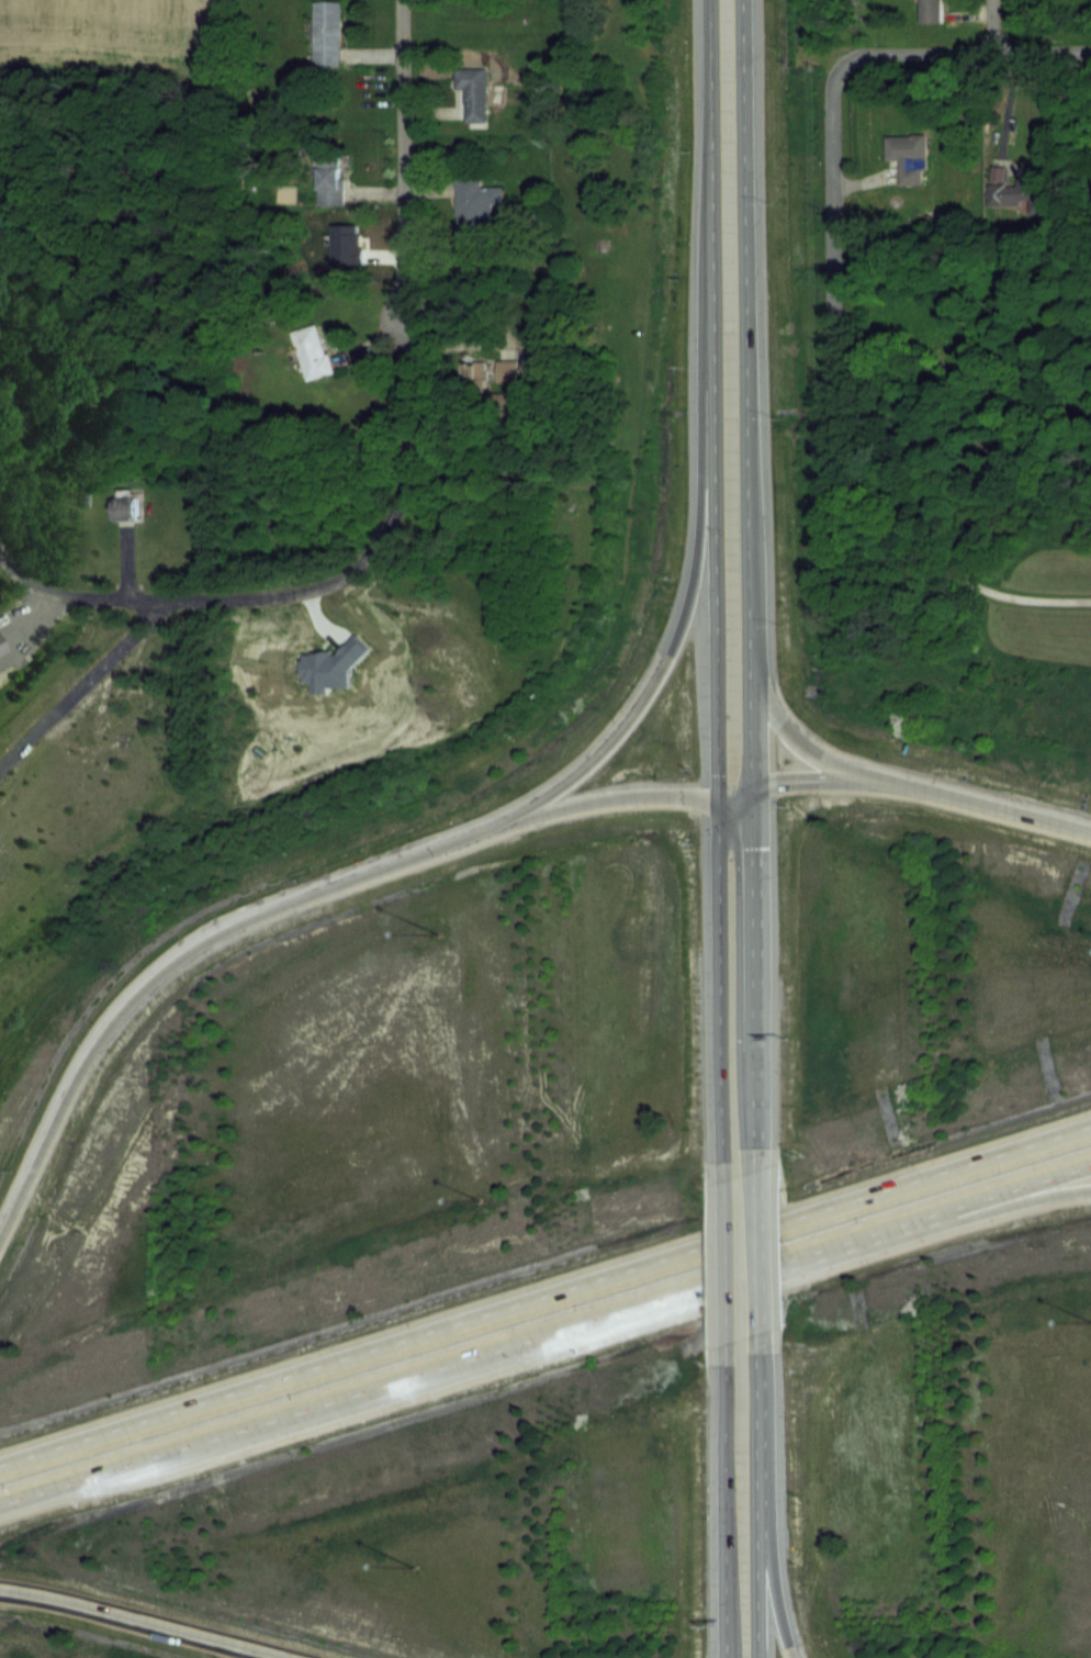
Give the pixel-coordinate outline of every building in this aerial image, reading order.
[(314,64),(342,64),(342,0),(314,0),(314,64)] [(921,22),(944,22),(944,0),(921,0),(921,22)] [(487,121),(487,67),(456,67),(456,88),(466,88),(466,121),(487,121)] [(887,135),(887,160),(899,160),(900,184),(927,184),(926,134),(887,135)] [(319,202),(345,202),(345,154),(319,154),(319,202)] [(1053,213),(1053,175),(1017,175),(1017,184),(988,185),(988,206),(1029,206),(1029,213),(1053,213)] [(482,178),(457,178),(457,227),(492,227),(492,204),(502,204),(502,186),(482,186),(482,178)] [(305,379),(332,373),(320,323),(293,330),(305,379)] [(497,361),(497,381),(517,381),(517,361),(497,361)] [(487,383),(487,362),(465,362),(465,383),(487,383)] [(517,394),(496,394),(496,417),(517,417),(517,394)] [(139,519),(139,489),(115,489),(115,519),(139,519)]
